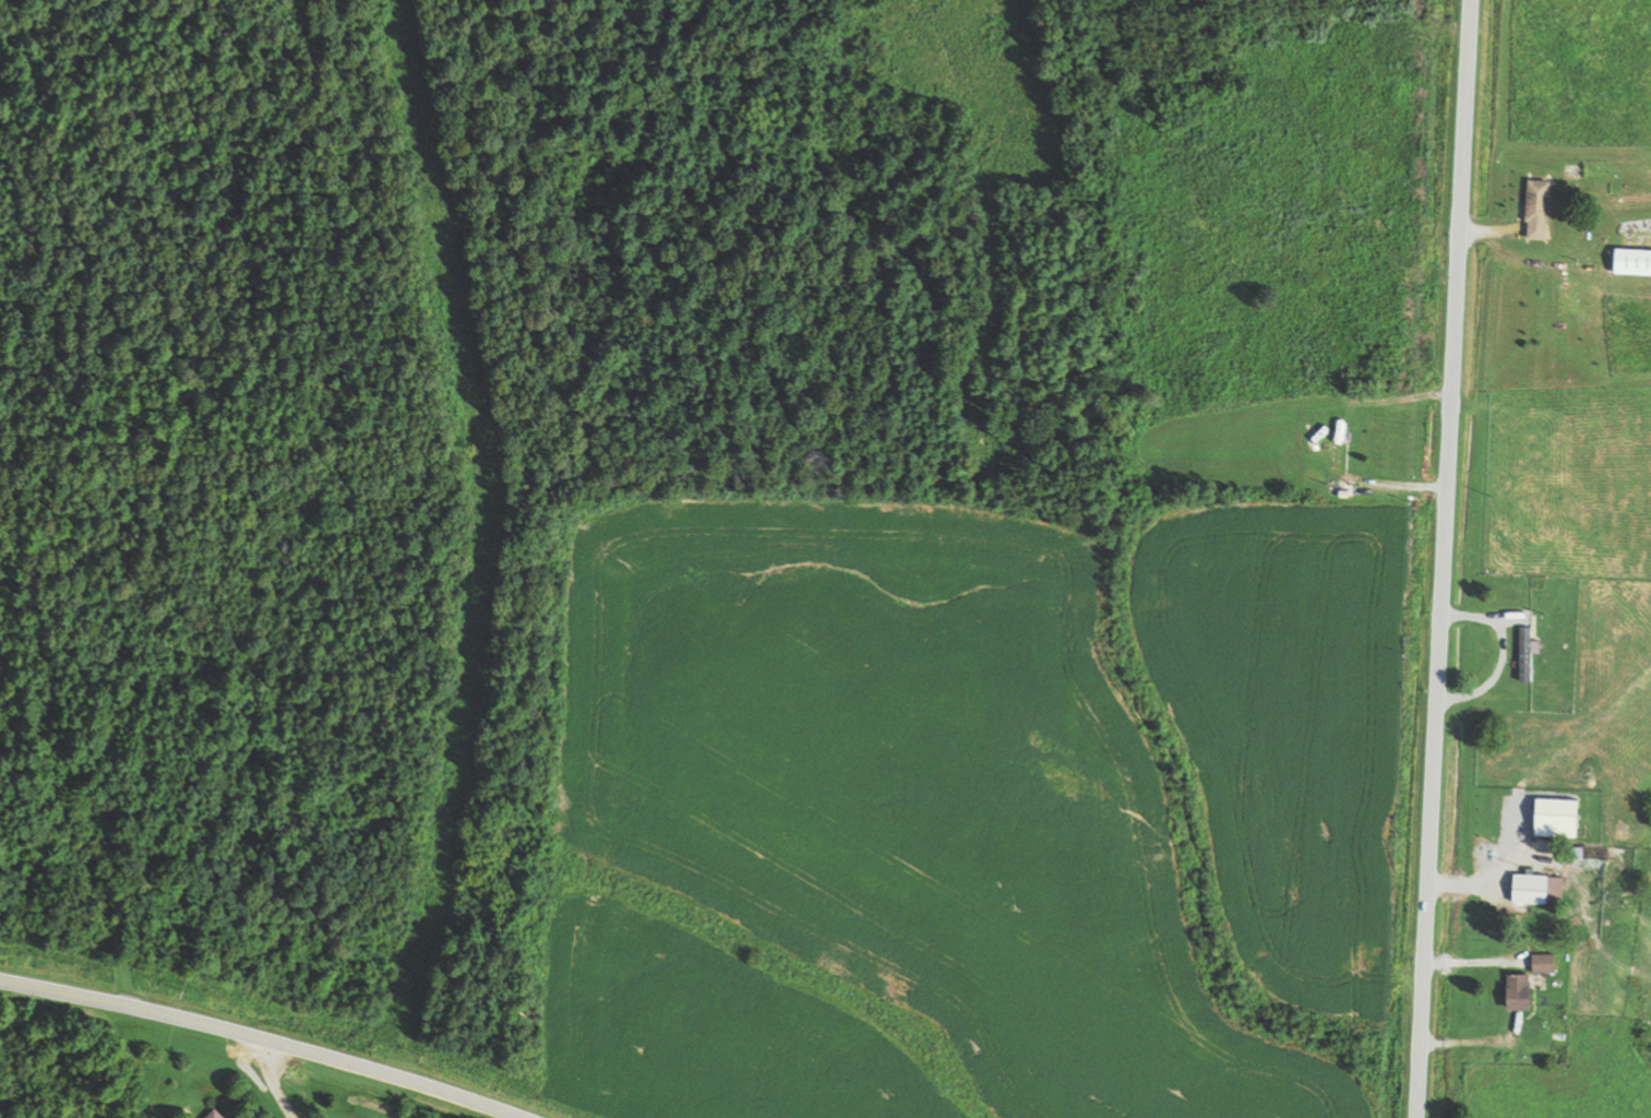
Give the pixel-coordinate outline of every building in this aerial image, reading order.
[(1553,238),(1554,180),(1531,180),(1530,238),(1553,238)] [(1650,275),(1650,249),(1620,249),(1620,275),(1650,275)] [(1357,485),(1332,485),(1332,497),(1357,497),(1357,485)] [(1568,876),(1515,874),(1514,903),(1568,904),(1568,876)] [(1536,954),(1536,973),(1560,973),(1560,954),(1536,954)] [(1536,1010),(1536,975),(1513,975),(1513,1010),(1536,1010)] [(219,1106),(207,1117),(231,1117),(219,1106)]
